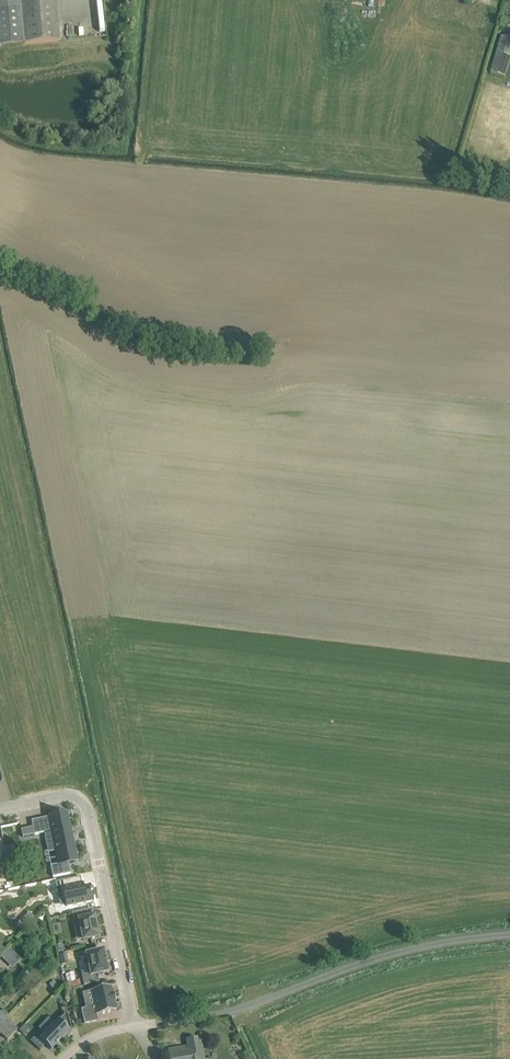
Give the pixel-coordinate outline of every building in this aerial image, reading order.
[(59,41),(56,0),(0,0),(0,46),(59,41)] [(509,62),(509,37),(502,35),(491,72),(506,77),(509,62)] [(51,866),(53,877),(71,873),(69,863),(75,861),(70,840),(73,840),(70,825),(66,825),(63,812),(30,819),(32,825),(19,828),(21,836),(51,829),(59,864),(51,866)] [(1,871),(11,869),(5,839),(0,840),(0,865),(1,871)] [(81,877),(55,882),(58,898),(65,897),(67,907),(93,901),(91,895),(92,895),(91,892),(89,886),(83,887),(81,877)] [(8,889),(15,915),(32,910),(31,905),(38,904),(32,883),(8,889)] [(86,910),(72,913),(74,921),(79,920),(83,940),(99,937),(95,916),(87,918),(86,910)] [(29,912),(22,920),(27,924),(34,917),(29,912)] [(13,953),(9,948),(5,953),(9,957),(13,953)] [(65,988),(79,985),(70,950),(57,953),(65,988)] [(81,972),(84,985),(99,982),(98,975),(108,972),(103,950),(86,954),(90,970),(81,972)] [(112,986),(92,990),(95,1006),(82,1009),(85,1024),(99,1021),(98,1015),(117,1011),(115,1002),(116,1002),(115,994),(114,995),(112,986)] [(41,1031),(30,1041),(40,1051),(45,1045),(51,1051),(57,1044),(57,1045),(58,1044),(57,1044),(60,1041),(61,1041),(61,1040),(71,1030),(72,1030),(67,1013),(45,1035),(41,1031)] [(17,1030),(18,1029),(6,1018),(0,1024),(0,1034),(2,1032),(9,1038),(17,1030)] [(29,1028),(25,1024),(20,1030),(23,1034),(29,1028)] [(169,1050),(170,1058),(204,1058),(202,1045),(201,1041),(198,1042),(197,1038),(187,1040),(188,1046),(189,1051),(188,1051),(188,1052),(183,1053),(182,1048),(169,1050)]
